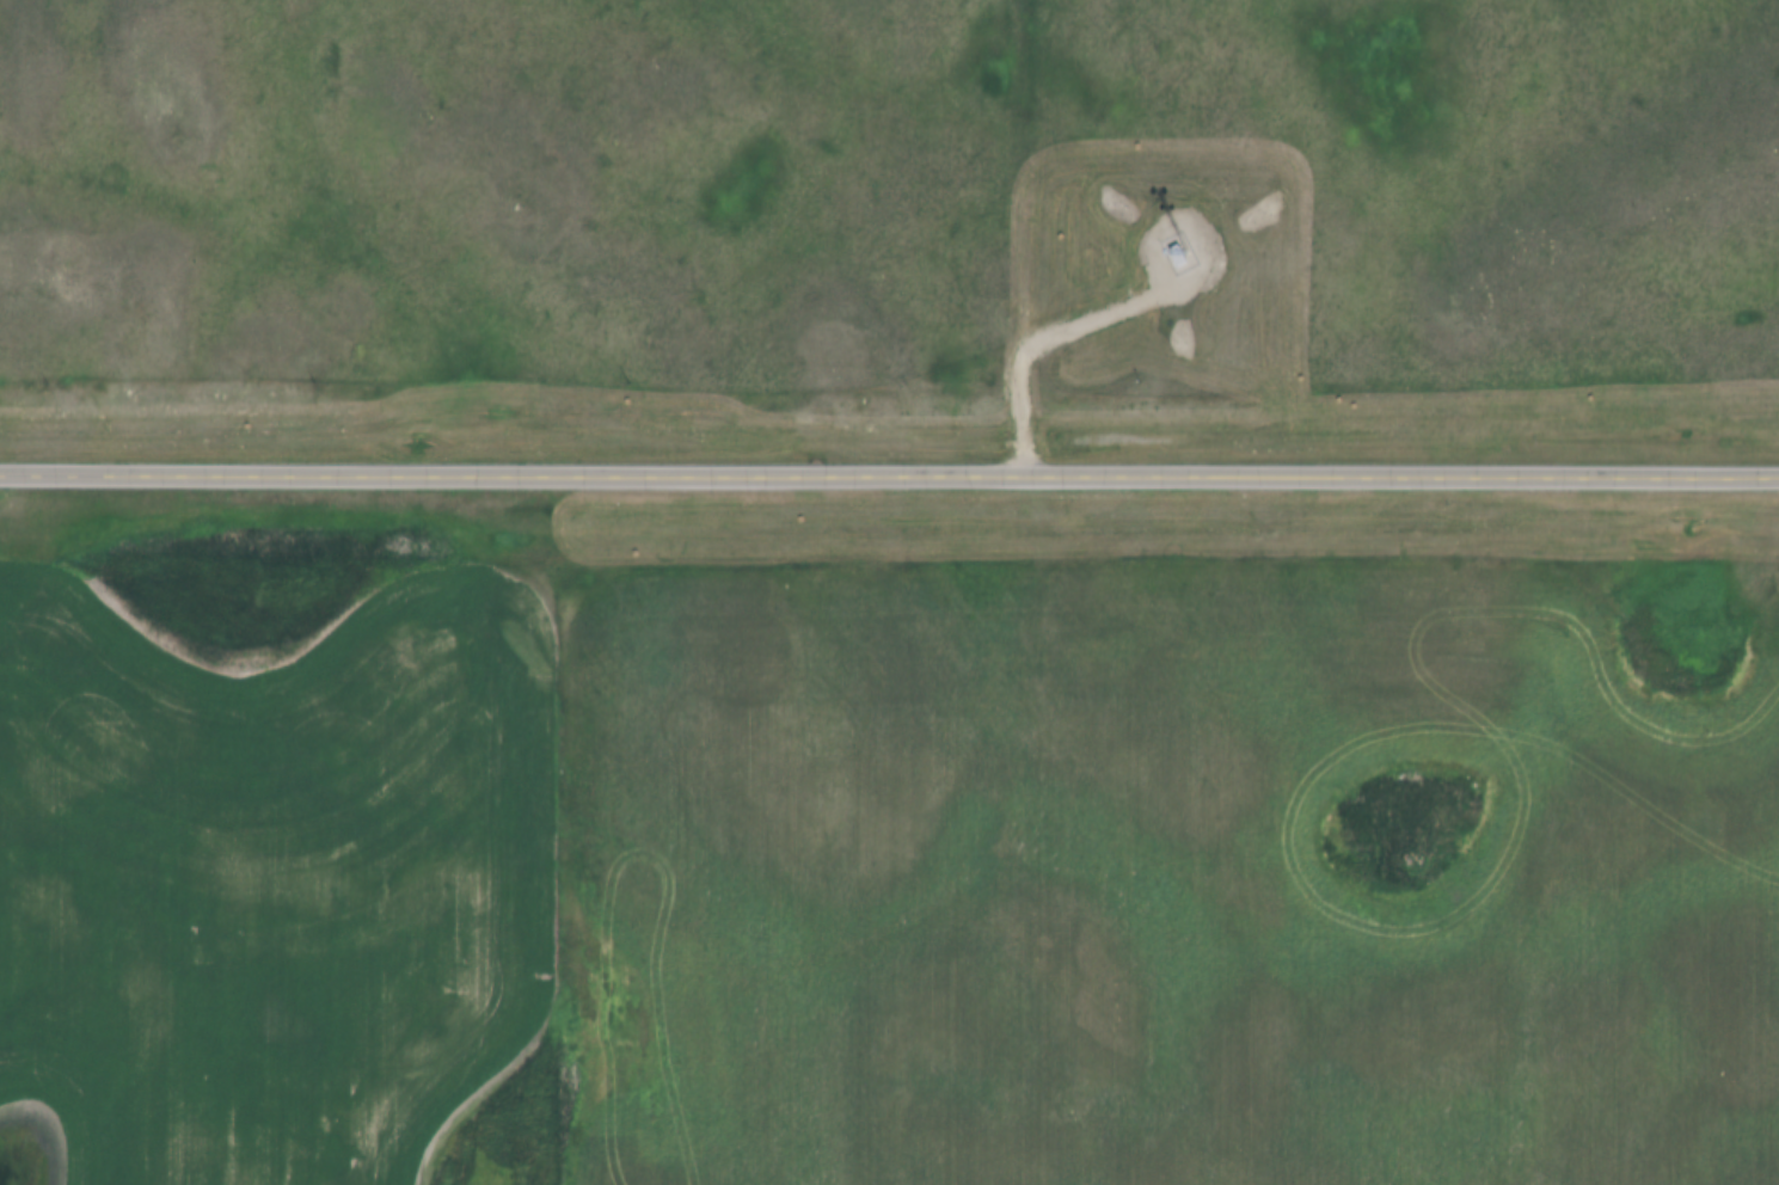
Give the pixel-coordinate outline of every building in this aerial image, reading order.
[(1172,237),(1182,232),(1189,247),(1179,252),(1172,237)] [(1173,271),(1187,266),(1181,248),(1167,252),(1173,271)]
